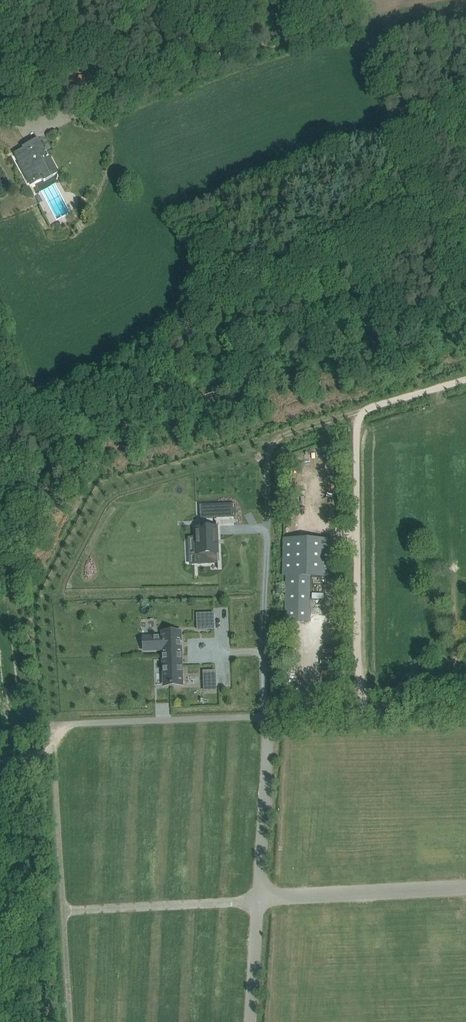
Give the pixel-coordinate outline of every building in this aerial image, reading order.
[(50,155),(49,156),(46,151),(46,152),(40,140),(15,153),(20,163),(23,162),(34,184),(35,184),(36,186),(40,192),(58,182),(56,178),(57,177),(57,176),(58,175),(57,175),(57,174),(60,173),(50,155)] [(199,508),(183,509),(183,520),(199,519),(199,508)] [(200,529),(178,530),(179,565),(201,565),(200,529)] [(309,622),(310,576),(333,576),(334,540),(284,539),(283,575),(286,575),(285,621),(309,622)] [(214,617),(197,618),(198,630),(214,629),(214,617)] [(148,637),(148,650),(149,650),(155,650),(163,650),(163,655),(181,654),(181,647),(181,646),(181,642),(180,633),(163,634),(163,637),(154,637),(148,638),(148,637)] [(181,654),(163,655),(164,668),(163,668),(164,668),(164,672),(163,672),(163,673),(164,673),(164,674),(165,674),(165,673),(171,673),(171,682),(170,682),(170,684),(170,685),(173,685),(173,684),(174,684),(180,684),(182,684),(181,654)] [(216,671),(204,671),(204,688),(216,688),(216,671)]
